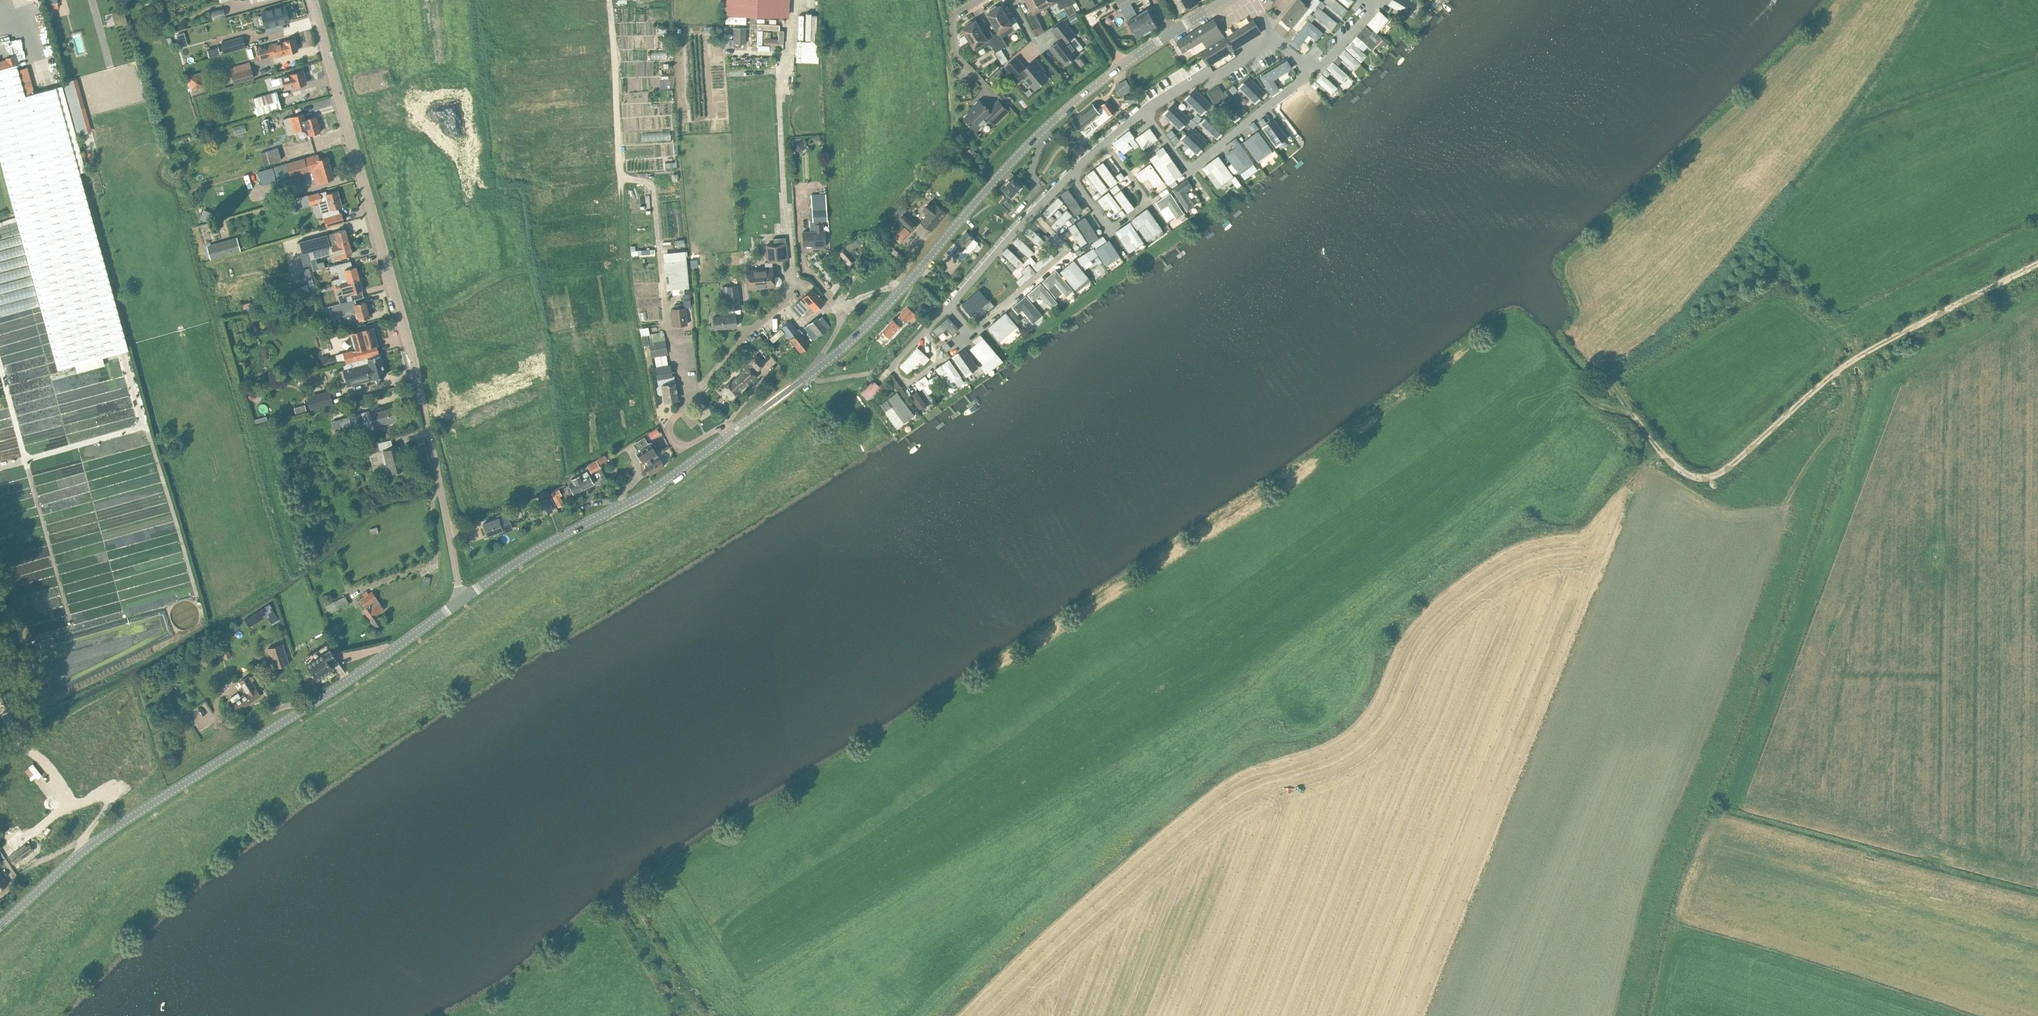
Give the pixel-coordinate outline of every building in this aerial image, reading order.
[(59,7),(57,0),(46,0),(49,10),(59,7)] [(530,0),(526,1),(526,10),(527,19),(531,19),(536,19),(535,9),(535,0),(530,0)] [(535,0),(535,9),(536,19),(540,18),(545,18),(544,9),(544,0),(537,0),(535,0)] [(544,9),(545,18),(554,17),(553,2),(553,0),(544,0),(544,9)] [(787,0),(726,0),(726,14),(786,17),(787,0)] [(1034,12),(1045,6),(1042,0),(1028,0),(1034,12)] [(1045,6),(1057,1),(1061,9),(1069,5),(1070,4),(1067,0),(1042,0),(1045,6)] [(1121,8),(1134,0),(1116,0),(1121,8)] [(1176,14),(1198,3),(1197,0),(1169,0),(1176,14)] [(1304,0),(1297,0),(1283,18),(1293,26),(1310,5),(1304,0)] [(1324,2),(1343,18),(1348,11),(1335,0),(1325,0),(1324,2)] [(1349,9),(1354,2),(1352,0),(1338,0),(1349,9)] [(1389,4),(1408,16),(1415,4),(1409,0),(1392,0),(1389,4)] [(512,1),(507,2),(508,20),(513,20),(518,20),(517,10),(517,1),(512,1)] [(521,1),(517,1),(517,10),(518,20),(522,19),(527,19),(526,10),(526,1),(521,1)] [(999,31),(993,35),(1001,48),(1007,45),(1002,37),(1015,29),(1012,24),(1000,5),(998,7),(996,5),(989,9),(991,11),(988,13),(999,31)] [(284,6),(262,12),(263,15),(266,24),(268,32),(278,29),(277,24),(282,22),(289,20),(288,19),(284,6)] [(484,7),(474,10),(477,19),(479,28),(484,26),(489,25),(484,7)] [(211,11),(213,20),(226,16),(224,8),(211,11)] [(1318,8),(1313,15),(1332,31),(1338,24),(1318,8)] [(1138,15),(1148,32),(1158,26),(1148,9),(1138,15)] [(470,11),(466,12),(468,21),(471,30),(475,29),(479,28),(477,19),(474,10),(470,11)] [(1379,11),(1367,24),(1377,33),(1389,19),(1379,11)] [(461,14),(457,15),(460,24),(462,33),(466,31),(471,30),(468,21),(466,12),(461,14)] [(1028,15),(1035,29),(1041,26),(1034,12),(1028,15)] [(817,46),(818,14),(800,13),(799,46),(817,46)] [(1076,14),(1069,18),(1072,24),(1079,20),(1076,14)] [(453,16),(448,17),(451,26),(453,35),(458,34),(462,33),(460,24),(457,15),(453,16)] [(1138,15),(1128,21),(1138,38),(1148,32),(1138,15)] [(444,19),(440,20),(442,29),(445,37),(449,36),(453,35),(451,26),(448,17),(444,19)] [(1208,48),(1225,38),(1213,19),(1177,41),(1183,51),(1203,39),(1208,48)] [(435,21),(430,22),(435,40),(440,39),(445,37),(442,29),(440,20),(435,21)] [(963,28),(974,47),(977,51),(990,43),(995,52),(1001,48),(993,35),(987,39),(976,21),(973,23),(972,20),(965,24),(966,27),(963,28)] [(1060,39),(1050,47),(1055,54),(1057,52),(1066,64),(1079,53),(1069,40),(1075,35),(1063,20),(1052,29),(1060,39)] [(1234,49),(1253,37),(1261,32),(1253,20),(1226,37),(1234,49)] [(1308,20),(1290,42),(1297,49),(1309,34),(1316,39),(1317,40),(1324,32),(1308,20)] [(1361,30),(1357,35),(1372,49),(1376,44),(1382,38),(1373,30),(1372,31),(1366,25),(1363,29),(1361,30)] [(733,43),(746,44),(746,28),(733,28),(733,43)] [(180,33),(179,41),(181,41),(181,42),(184,43),(184,42),(187,42),(188,34),(180,33)] [(231,39),(220,42),(223,53),(234,50),(246,47),(243,36),(231,39)] [(1225,38),(1208,48),(1201,51),(1209,64),(1234,49),(1226,37),(1225,38)] [(256,49),(259,59),(274,54),(275,57),(297,50),(294,38),(256,49)] [(13,42),(7,44),(13,62),(19,60),(13,42)] [(1351,43),(1345,49),(1360,64),(1367,57),(1351,43)] [(217,46),(207,49),(209,57),(220,54),(217,46)] [(1344,50),(1338,57),(1354,72),(1361,65),(1344,50)] [(1040,66),(1035,59),(1025,68),(1017,57),(1006,66),(1018,81),(1024,76),(1035,89),(1048,78),(1039,67),(1040,66)] [(1287,60),(1260,77),(1271,95),(1280,90),(1274,80),(1293,68),(1287,60)] [(230,67),(234,83),(254,78),(250,62),(230,67)] [(495,62),(486,67),(489,75),(493,83),(498,81),(502,79),(495,62)] [(543,62),(538,63),(539,72),(539,81),(544,81),(548,80),(548,71),(547,62),(543,62)] [(556,62),(547,62),(548,71),(548,80),(558,80),(558,77),(557,77),(556,62)] [(443,63),(437,66),(443,77),(446,76),(449,74),(443,63)] [(525,63),(520,64),(521,73),(521,82),(526,82),(530,82),(530,72),(529,63),(525,63)] [(534,63),(529,63),(530,72),(530,82),(535,81),(539,81),(539,72),(538,63),(534,63)] [(1332,63),(1327,70),(1342,84),(1348,77),(1332,63)] [(516,64),(511,64),(512,83),(517,82),(521,82),(521,73),(520,64),(516,64)] [(0,69),(0,102),(25,95),(18,70),(17,65),(0,69)] [(481,69),(477,70),(481,79),(484,87),(489,85),(493,83),(489,75),(486,67),(481,69)] [(1000,69),(990,78),(996,84),(1006,75),(1000,69)] [(281,85),(283,84),(284,89),(293,86),(293,87),(306,83),(303,70),(287,75),(281,77),(279,77),(281,85)] [(473,72),(468,74),(472,83),(476,91),(480,89),(484,87),(481,79),(477,70),(473,72)] [(188,76),(187,76),(191,90),(192,90),(205,86),(201,72),(188,76)] [(1322,75),(1316,82),(1331,96),(1337,89),(1322,75)] [(1249,77),(1239,87),(1254,102),(1264,92),(1249,77)] [(1123,95),(1134,88),(1127,78),(1117,85),(1123,95)] [(1219,85),(1208,92),(1215,103),(1228,94),(1225,90),(1223,92),(1219,85)] [(1233,85),(1229,89),(1233,94),(1238,90),(1233,85)] [(0,102),(0,159),(16,217),(17,221),(58,369),(75,364),(77,372),(105,365),(102,357),(128,350),(79,172),(58,95),(56,87),(35,93),(25,95),(0,102)] [(1196,89),(1186,99),(1200,113),(1210,103),(1196,89)] [(386,90),(379,92),(383,104),(386,103),(389,102),(386,90)] [(257,115),(280,108),(275,92),(252,98),(257,115)] [(1231,95),(1220,105),(1234,120),(1244,110),(1231,95)] [(988,119),(993,125),(1008,111),(998,101),(989,110),(980,100),(974,106),(975,107),(964,117),(976,130),(988,119)] [(1116,109),(1109,100),(1097,109),(1093,103),(1072,120),(1081,131),(1095,119),(1100,125),(1112,115),(1111,114),(1116,109)] [(1174,104),(1164,114),(1179,128),(1189,118),(1174,104)] [(1218,138),(1228,127),(1212,111),(1201,122),(1218,138)] [(287,133),(292,132),(307,128),(309,135),(320,132),(316,116),(303,119),(301,114),(288,117),(283,119),(287,133)] [(1197,114),(1193,119),(1198,123),(1202,117),(1197,114)] [(1263,117),(1258,121),(1262,126),(1267,122),(1263,117)] [(268,118),(263,120),(266,131),(271,130),(268,118)] [(1193,119),(1188,124),(1193,128),(1197,123),(1193,119)] [(1274,119),(1263,128),(1275,144),(1286,136),(1274,119)] [(1255,121),(1250,124),(1255,131),(1259,128),(1255,121)] [(1150,127),(1135,138),(1144,149),(1158,138),(1150,127)] [(1191,128),(1181,139),(1196,153),(1205,143),(1191,128)] [(1139,145),(1135,138),(1135,137),(1129,130),(1113,143),(1118,150),(1129,140),(1135,148),(1139,145)] [(1172,130),(1167,133),(1171,138),(1175,135),(1172,130)] [(1258,130),(1243,141),(1257,160),(1272,150),(1258,130)] [(1176,135),(1171,139),(1175,144),(1179,140),(1176,135)] [(558,137),(553,138),(556,147),(558,156),(563,155),(568,154),(565,145),(563,136),(558,137)] [(549,140),(544,141),(547,150),(549,159),(554,157),(558,156),(556,147),(553,138),(549,140)] [(539,142),(535,144),(537,153),(540,161),(544,160),(549,159),(547,150),(544,141),(539,142)] [(794,147),(800,153),(805,147),(799,141),(794,147)] [(1240,143),(1225,154),(1240,173),(1247,168),(1254,163),(1255,162),(1240,143)] [(971,147),(966,152),(972,158),(977,153),(971,147)] [(1157,153),(1150,158),(1169,184),(1177,179),(1167,165),(1168,163),(1173,160),(1167,152),(1160,156),(1158,153),(1157,153)] [(273,167),(257,171),(259,178),(261,185),(276,181),(283,179),(290,177),(302,174),(305,186),(316,183),(316,184),(334,179),(332,173),(327,156),(320,158),(316,159),(316,158),(315,155),(286,163),(273,167)] [(1218,156),(1203,167),(1207,174),(1212,170),(1222,184),(1233,176),(1218,156)] [(480,159),(475,160),(477,169),(480,178),(484,177),(489,176),(487,167),(484,158),(480,159)] [(1103,163),(1095,169),(1111,189),(1118,184),(1103,163)] [(1150,163),(1135,174),(1141,181),(1147,177),(1153,186),(1162,180),(1150,163)] [(435,165),(430,166),(430,175),(431,184),(436,184),(440,184),(440,174),(439,165),(435,165)] [(1094,171),(1086,176),(1101,196),(1108,191),(1094,171)] [(1001,187),(1007,192),(1004,195),(1015,205),(1030,189),(1013,174),(1001,187)] [(1179,184),(1173,189),(1188,211),(1196,205),(1186,192),(1193,187),(1187,179),(1179,184)] [(1068,189),(1061,194),(1075,215),(1081,210),(1074,200),(1075,199),(1068,189)] [(341,212),(332,215),(331,209),(342,206),(337,190),(326,193),(326,192),(326,191),(308,196),(310,204),(311,204),(318,202),(323,217),(326,227),(334,225),(344,222),(341,212)] [(589,191),(580,194),(583,203),(586,212),(591,210),(595,208),(589,191)] [(1109,191),(1097,200),(1105,209),(1110,205),(1116,212),(1122,208),(1109,191)] [(1122,191),(1114,197),(1128,215),(1135,210),(1122,191)] [(1170,192),(1156,202),(1161,210),(1168,206),(1177,219),(1185,213),(1170,192)] [(815,231),(803,232),(803,245),(817,245),(817,247),(825,246),(824,236),(824,231),(823,231),(823,229),(824,229),(824,222),(828,221),(826,193),(812,194),(812,200),(811,200),(812,221),(809,221),(810,230),(815,230),(815,231)] [(576,196),(572,197),(575,206),(578,214),(582,213),(586,212),(583,203),(580,194),(576,196)] [(567,198),(563,200),(566,209),(569,217),(573,216),(578,214),(575,206),(572,197),(567,198)] [(1043,213),(1048,218),(1063,202),(1058,197),(1043,213)] [(921,222),(924,224),(932,231),(947,213),(931,199),(922,210),(927,214),(921,222)] [(559,201),(555,203),(557,212),(560,220),(565,219),(569,217),(566,209),(563,200),(559,201)] [(550,204),(546,206),(549,214),(552,223),(556,222),(560,220),(557,212),(555,203),(550,204)] [(911,231),(918,224),(905,211),(908,209),(903,204),(893,214),(911,231)] [(541,207),(537,209),(543,226),(547,225),(552,223),(549,214),(546,206),(541,207)] [(1147,208),(1132,219),(1139,228),(1145,224),(1154,236),(1163,229),(1147,208)] [(200,218),(210,222),(214,213),(204,209),(200,218)] [(1067,209),(1051,225),(1057,230),(1072,214),(1067,209)] [(1086,217),(1077,223),(1090,243),(1099,237),(1086,217)] [(498,221),(494,223),(497,231),(500,240),(504,239),(509,237),(506,228),(503,220),(498,221)] [(1131,221),(1115,231),(1121,239),(1128,234),(1137,247),(1145,242),(1131,221)] [(489,224),(485,226),(488,234),(491,243),(495,242),(500,240),(497,231),(494,223),(489,224)] [(1070,227),(1081,246),(1088,242),(1077,223),(1070,227)] [(1024,231),(1040,246),(1045,241),(1029,225),(1024,231)] [(327,234),(300,241),(303,253),(303,254),(308,252),(320,249),(349,241),(345,229),(336,231),(334,232),(327,234)] [(963,261),(978,242),(966,232),(951,250),(958,256),(963,261)] [(858,235),(850,242),(854,247),(855,248),(863,241),(858,235)] [(1034,252),(1018,236),(1013,242),(1029,257),(1034,252)] [(759,269),(746,270),(747,278),(748,288),(758,287),(769,286),(768,278),(773,278),(772,267),(773,267),(772,262),(785,260),(784,243),(786,242),(786,237),(779,238),(773,238),(774,243),(766,244),(768,262),(765,262),(765,267),(759,268),(759,269)] [(236,238),(208,247),(211,257),(240,249),(236,238)] [(1107,241),(1095,248),(1106,265),(1120,255),(1110,240),(1107,241)] [(303,253),(300,253),(303,266),(311,264),(312,264),(313,264),(318,263),(317,257),(325,255),(333,253),(335,258),(343,256),(352,254),(350,247),(349,241),(320,249),(308,252),(303,254),(303,253)] [(837,253),(848,265),(855,259),(844,247),(837,253)] [(1024,263),(1008,247),(1003,253),(1019,268),(1024,263)] [(1093,249),(1077,260),(1082,267),(1098,257),(1093,249)] [(687,251),(665,252),(666,289),(689,288),(687,251)] [(1038,271),(1055,256),(1050,251),(1033,265),(1038,271)] [(335,265),(333,258),(320,262),(322,268),(335,265)] [(1073,258),(1060,269),(1076,286),(1089,275),(1073,258)] [(335,265),(329,266),(330,270),(331,273),(334,272),(337,271),(339,278),(331,280),(332,285),(359,278),(355,266),(352,267),(350,261),(341,263),(335,265)] [(1025,274),(1017,280),(1021,285),(1036,273),(1029,264),(1022,270),(1025,274)] [(1056,270),(1043,281),(1049,288),(1055,283),(1063,292),(1066,296),(1074,290),(1063,277),(1056,270)] [(359,278),(332,285),(333,288),(339,287),(338,284),(340,284),(342,293),(337,295),(339,303),(351,300),(364,296),(359,278)] [(1015,279),(1009,284),(1014,289),(1020,285),(1015,279)] [(1041,283),(1028,294),(1034,301),(1037,298),(1040,295),(1043,299),(1051,308),(1058,302),(1047,290),(1041,283)] [(296,297),(310,293),(308,284),(297,287),(297,289),(294,289),(296,297)] [(737,284),(722,287),(724,304),(728,303),(729,313),(721,314),(722,316),(713,317),(714,329),(736,326),(734,309),(740,308),(737,284)] [(292,285),(280,288),(283,298),(294,295),(292,285)] [(595,290),(591,291),(593,300),(596,309),(605,306),(600,288),(595,290)] [(802,297),(792,307),(796,312),(800,316),(811,307),(815,312),(825,303),(818,296),(812,289),(802,297)] [(586,292),(582,293),(585,302),(587,311),(591,310),(596,309),(593,300),(591,291),(586,292)] [(980,308),(987,301),(978,291),(971,297),(964,303),(969,308),(973,314),(980,308)] [(578,295),(573,296),(576,305),(578,314),(583,312),(587,311),(585,302),(582,293),(578,295)] [(674,307),(671,307),(672,316),(673,326),(687,324),(686,314),(685,307),(691,307),(690,299),(689,294),(682,294),(683,300),(683,303),(674,304),(674,307)] [(1026,295),(1013,306),(1018,313),(1022,310),(1033,323),(1043,315),(1032,303),(1026,295)] [(569,297),(565,298),(567,307),(570,316),(574,315),(578,314),(576,305),(573,296),(569,297)] [(560,300),(556,301),(559,310),(561,318),(565,317),(570,316),(567,307),(565,298),(560,300)] [(340,303),(323,307),(325,313),(331,312),(333,317),(356,311),(358,320),(360,319),(369,317),(365,301),(352,304),(351,300),(339,303),(340,303)] [(552,302),(547,303),(552,321),(557,320),(561,318),(559,310),(556,301),(552,302)] [(542,305),(532,307),(535,316),(537,325),(542,324),(547,322),(542,305)] [(918,315),(912,310),(908,306),(895,320),(894,319),(883,331),(890,337),(908,318),(912,322),(918,315)] [(528,309),(523,310),(526,319),(528,328),(533,326),(537,325),(535,316),(532,307),(528,309)] [(1020,318),(1012,308),(1008,312),(1016,322),(1020,318)] [(519,311),(514,313),(516,321),(519,330),(524,329),(528,328),(526,319),(523,310),(519,311)] [(1006,311),(989,326),(1000,340),(1018,325),(1006,311)] [(509,314),(504,315),(509,333),(514,332),(519,330),(516,321),(514,313),(509,314)] [(830,327),(822,316),(818,319),(817,317),(804,327),(814,339),(830,327)] [(948,317),(933,330),(938,336),(947,327),(952,332),(953,334),(956,330),(958,329),(948,317)] [(790,320),(781,327),(800,352),(809,345),(790,320)] [(372,327),(363,330),(348,333),(353,350),(344,352),(346,361),(378,353),(376,344),(377,344),(372,327)] [(643,336),(642,336),(644,346),(645,346),(647,345),(650,344),(651,352),(667,349),(665,340),(664,332),(650,334),(648,334),(643,336)] [(976,343),(971,348),(984,363),(984,364),(997,353),(984,337),(976,343)] [(768,340),(763,344),(767,349),(772,344),(768,340)] [(918,347),(900,366),(908,373),(919,360),(924,364),(930,358),(918,347)] [(965,349),(954,357),(966,375),(978,367),(965,349)] [(895,355),(892,352),(890,350),(882,359),(887,364),(895,355)] [(327,355),(319,357),(322,367),(330,365),(338,363),(336,355),(328,357),(327,355)] [(366,380),(385,375),(380,355),(367,359),(367,356),(343,363),(344,369),(343,369),(347,386),(366,381),(366,380)] [(749,362),(749,363),(756,371),(765,363),(756,355),(749,362)] [(949,359),(943,364),(946,369),(949,373),(954,381),(961,376),(955,368),(949,359)] [(657,379),(658,385),(657,387),(658,393),(660,394),(663,394),(664,401),(668,401),(678,399),(675,383),(673,383),(670,365),(655,367),(657,379)] [(756,376),(746,365),(740,371),(742,373),(732,382),(730,380),(722,388),(732,399),(740,391),(739,389),(747,381),(749,383),(756,376)] [(916,383),(920,389),(924,387),(929,393),(935,389),(932,385),(939,380),(936,375),(928,380),(925,376),(916,383)] [(868,400),(881,387),(874,380),(861,392),(868,400)] [(251,391),(248,398),(253,401),(257,394),(251,391)] [(328,391),(308,396),(311,407),(331,402),(328,391)] [(917,391),(911,395),(921,410),(927,406),(917,391)] [(898,393),(882,405),(886,411),(893,407),(905,422),(905,423),(915,415),(904,400),(898,393)] [(349,416),(331,420),(334,428),(341,426),(343,431),(352,428),(363,425),(366,425),(367,430),(374,428),(373,426),(388,422),(397,419),(393,404),(365,411),(360,413),(349,416)] [(700,418),(711,415),(708,404),(697,407),(700,418)] [(651,438),(660,433),(658,428),(649,433),(651,438)] [(377,443),(384,465),(382,466),(384,474),(405,468),(399,444),(393,445),(391,439),(377,443)] [(373,442),(364,444),(366,452),(374,450),(373,442)] [(652,446),(638,454),(651,474),(664,466),(652,446)] [(596,460),(587,464),(591,473),(601,468),(596,460)] [(573,484),(569,486),(574,494),(594,484),(587,471),(571,479),(573,484)] [(556,490),(551,492),(552,494),(554,499),(558,507),(564,504),(560,496),(562,495),(559,489),(556,490)] [(540,502),(544,514),(554,510),(550,498),(540,502)] [(498,518),(483,523),(487,535),(502,529),(511,525),(506,513),(497,516),(498,518)] [(366,608),(364,610),(370,619),(375,627),(382,623),(377,614),(384,609),(378,601),(372,592),(369,594),(367,590),(363,593),(365,596),(360,600),(366,608)] [(322,598),(329,613),(332,611),(338,608),(349,603),(345,596),(330,603),(327,595),(322,598)] [(269,603),(243,619),(248,627),(267,615),(273,624),(280,620),(269,603)] [(222,634),(216,636),(218,641),(217,641),(224,659),(231,657),(222,634)] [(268,649),(274,667),(288,662),(282,644),(268,649)] [(286,644),(292,661),(294,660),(289,644),(286,644)] [(306,663),(311,670),(316,679),(333,668),(328,661),(335,657),(329,648),(306,663)] [(260,696),(254,687),(248,677),(240,682),(246,693),(232,702),(238,710),(260,696)] [(188,712),(179,718),(183,725),(192,720),(188,712)] [(29,785),(39,781),(35,772),(26,775),(29,785)] [(13,806),(22,804),(19,796),(10,799),(13,806)] [(9,856),(15,864),(34,850),(28,842),(9,856)] [(8,883),(0,873),(0,890),(8,883)]
